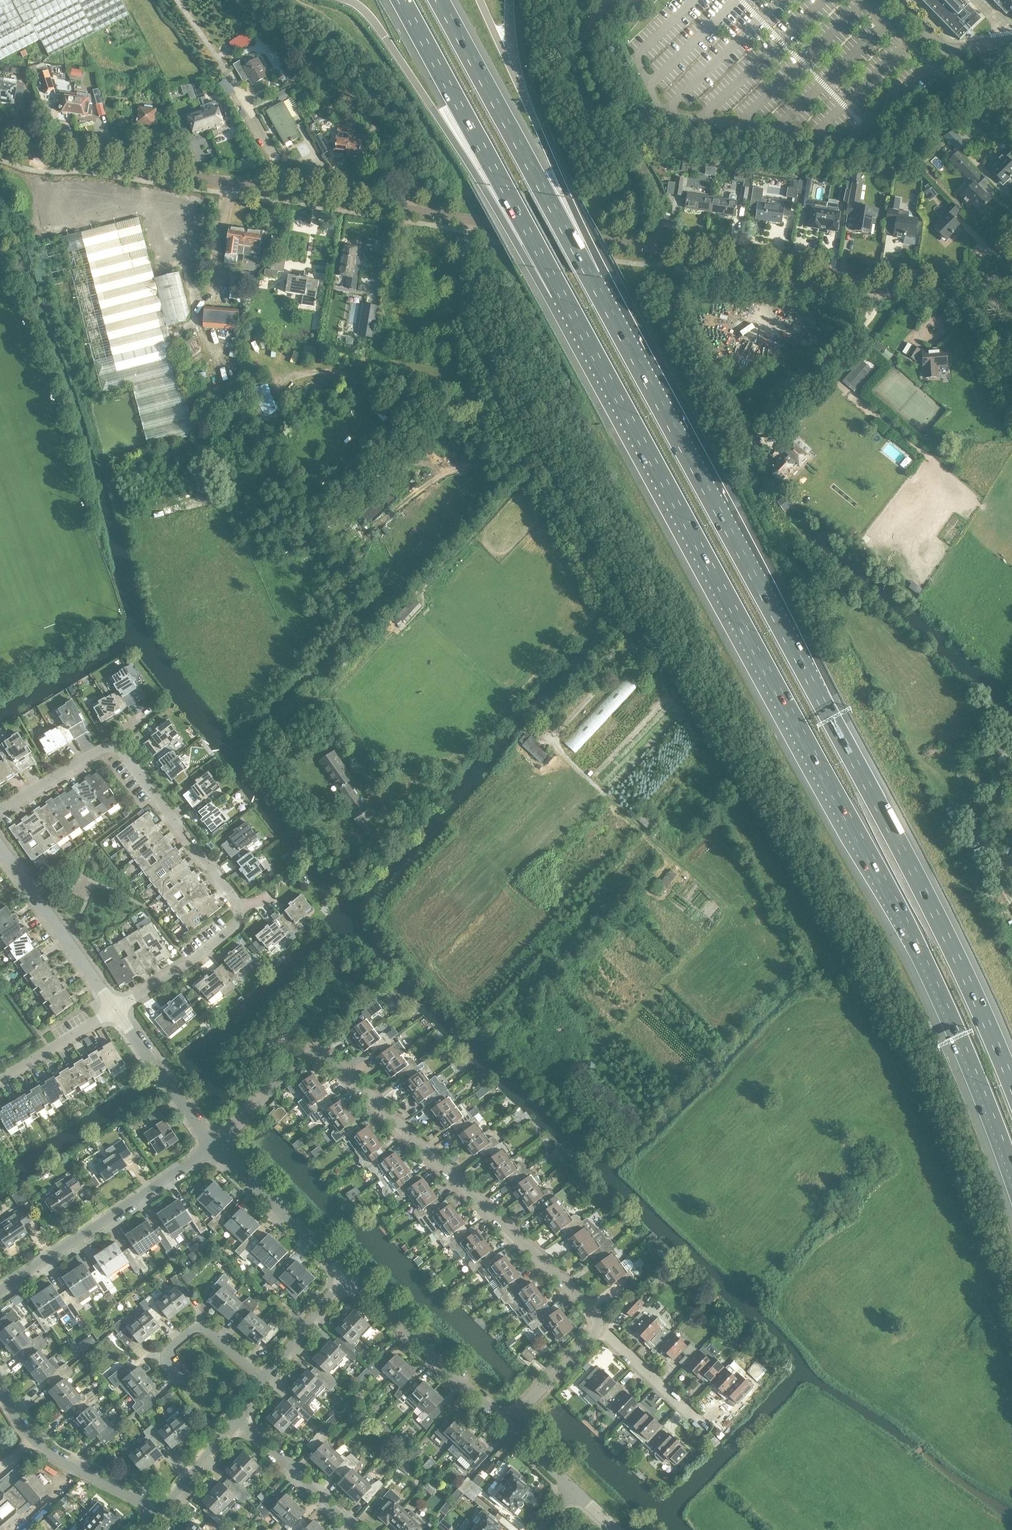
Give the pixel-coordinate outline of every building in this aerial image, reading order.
[(121,0),(0,0),(0,61),(40,40),(48,56),(128,15),(121,0)] [(960,40),(981,19),(962,0),(920,0),(960,40)] [(1002,10),(1006,14),(1010,10),(1011,12),(1011,0),(992,0),(1002,10)] [(250,43),(245,33),(230,43),(235,52),(250,43)] [(983,66),(1001,63),(1000,57),(982,59),(983,66)] [(242,59),(233,64),(242,79),(248,76),(253,84),(267,76),(257,59),(251,62),(250,61),(248,60),(244,63),(242,59)] [(83,71),(72,69),(71,75),(82,77),(83,71)] [(37,74),(44,93),(55,90),(48,70),(37,74)] [(4,78),(0,101),(1,101),(13,104),(14,99),(22,100),(24,88),(23,88),(24,84),(17,83),(17,81),(8,79),(4,78)] [(201,85),(193,86),(198,99),(202,112),(208,129),(223,124),(222,123),(225,122),(223,117),(221,118),(217,107),(215,102),(205,105),(203,99),(205,98),(201,85)] [(193,86),(181,87),(183,95),(188,93),(191,102),(198,99),(193,86)] [(99,117),(106,115),(98,88),(93,90),(97,104),(96,104),(99,117)] [(286,88),(276,94),(280,101),(290,96),(286,88)] [(90,103),(91,94),(77,92),(76,98),(73,114),(88,117),(88,115),(91,115),(92,104),(90,103)] [(73,114),(76,98),(62,95),(60,106),(57,105),(56,110),(59,110),(59,112),(73,114)] [(283,102),(267,111),(285,143),(290,140),(291,142),(299,138),(294,129),(297,127),(283,102)] [(158,127),(159,120),(155,119),(156,110),(152,109),(152,107),(145,105),(144,108),(139,107),(137,118),(133,118),(132,123),(136,123),(136,124),(154,127),(158,127)] [(314,122),(324,116),(321,109),(311,115),(314,122)] [(194,134),(208,129),(202,112),(188,117),(189,118),(186,119),(188,124),(190,123),(194,134)] [(317,122),(310,126),(313,132),(313,133),(320,129),(317,122)] [(351,129),(338,127),(334,153),(347,155),(351,129)] [(351,129),(347,155),(360,157),(363,135),(357,134),(358,131),(351,129)] [(988,166),(992,170),(991,171),(1002,183),(1009,177),(1010,178),(1011,177),(1011,178),(1011,164),(1010,162),(1011,160),(1011,149),(1009,146),(997,158),(988,166)] [(958,151),(949,159),(973,183),(960,197),(969,207),(973,203),(980,211),(991,200),(981,190),(989,183),(958,151)] [(862,174),(854,172),(846,216),(856,218),(854,231),(869,233),(871,223),(876,224),(878,210),(863,208),(864,206),(860,200),(863,183),(860,182),(862,174)] [(677,178),(674,195),(681,196),(683,179),(677,178)] [(804,178),(799,207),(813,210),(810,228),(823,230),(826,212),(827,207),(828,203),(808,200),(811,179),(804,178)] [(926,190),(923,192),(929,200),(938,194),(933,186),(930,187),(928,183),(923,186),(926,190)] [(753,187),(749,210),(758,212),(756,219),(781,223),(783,215),(790,217),(792,202),(784,201),(783,207),(768,204),(768,201),(762,200),(763,189),(753,187)] [(746,205),(748,189),(742,188),(739,204),(746,205)] [(847,202),(849,191),(842,190),(840,201),(847,202)] [(710,212),(713,197),(688,193),(685,208),(710,212)] [(735,201),(736,196),(735,195),(730,194),(729,195),(728,200),(713,197),(710,212),(735,216),(737,201),(735,201)] [(888,209),(896,211),(898,201),(889,200),(888,209)] [(955,235),(962,228),(952,218),(960,212),(951,203),(943,210),(947,215),(934,228),(945,239),(951,234),(952,235),(953,234),(955,235)] [(827,207),(823,230),(836,232),(839,214),(837,213),(838,209),(827,207)] [(896,211),(888,209),(886,222),(896,223),(894,237),(904,239),(903,244),(915,245),(917,236),(915,236),(917,220),(898,217),(899,211),(896,211)] [(154,279),(139,217),(62,237),(90,346),(102,391),(133,383),(149,446),(195,434),(168,326),(185,322),(190,312),(180,273),(154,279)] [(229,227),(224,262),(236,264),(237,254),(242,255),(246,230),(229,227)] [(246,230),(242,255),(251,256),(251,253),(259,254),(259,249),(260,249),(262,232),(246,230)] [(358,249),(343,246),(338,275),(348,276),(347,280),(357,282),(362,252),(357,252),(358,249)] [(285,260),(272,257),(270,270),(283,272),(285,260)] [(242,272),(241,277),(248,278),(246,285),(249,285),(256,276),(254,274),(242,272)] [(248,278),(241,277),(232,275),(229,292),(243,294),(243,289),(246,285),(248,278)] [(314,307),(319,281),(307,279),(307,278),(300,277),(300,276),(298,275),(298,277),(289,275),(286,293),(304,296),(302,305),(314,307)] [(272,287),(279,288),(281,280),(273,278),(272,287)] [(372,337),(377,307),(365,305),(360,335),(372,337)] [(236,324),(237,310),(207,307),(206,321),(236,324)] [(314,346),(305,345),(303,354),(312,355),(314,346)] [(914,347),(908,356),(914,359),(924,364),(924,367),(925,367),(926,377),(939,376),(938,366),(940,366),(940,362),(948,362),(947,349),(923,351),(919,350),(914,347)] [(888,349),(883,355),(889,360),(894,354),(888,349)] [(862,359),(846,376),(857,386),(872,368),(862,359)] [(244,367),(237,369),(240,386),(247,385),(244,367)] [(747,435),(752,440),(762,430),(757,425),(747,435)] [(781,456),(770,469),(773,472),(773,474),(777,478),(779,478),(783,481),(794,468),(798,463),(799,465),(807,456),(793,443),(785,452),(785,453),(782,457),(781,456)] [(225,452),(208,458),(210,463),(222,458),(224,464),(230,462),(228,456),(233,454),(230,446),(227,447),(227,445),(226,446),(226,448),(223,449),(225,452)] [(906,455),(899,464),(906,469),(912,460),(906,455)] [(163,507),(165,516),(183,511),(180,502),(163,507)] [(403,621),(406,624),(422,606),(416,600),(408,609),(405,607),(397,616),(394,620),(399,625),(403,621)] [(120,690),(129,706),(142,698),(133,683),(136,682),(132,676),(137,673),(131,664),(124,668),(124,669),(114,676),(117,682),(115,684),(119,691),(120,690)] [(559,747),(571,758),(638,685),(627,674),(559,747)] [(129,706),(120,690),(119,691),(106,698),(103,694),(97,698),(99,703),(101,705),(94,709),(102,722),(129,706)] [(65,723),(75,739),(88,731),(78,713),(80,712),(73,701),(59,709),(63,715),(61,716),(64,723),(65,723)] [(1006,719),(1003,723),(1011,732),(1011,725),(1006,719)] [(153,756),(168,744),(174,739),(172,737),(178,733),(168,720),(158,728),(159,730),(143,743),(153,756)] [(46,738),(40,741),(48,755),(75,739),(65,723),(45,735),(46,738)] [(990,735),(994,739),(1002,730),(998,726),(990,735)] [(26,744),(19,733),(5,741),(9,747),(6,749),(0,753),(4,760),(10,756),(11,756),(21,772),(34,764),(28,754),(32,752),(27,744),(26,744)] [(541,762),(549,753),(531,737),(523,746),(541,762)] [(1002,740),(997,745),(1002,750),(1007,745),(1002,740)] [(168,744),(153,756),(172,780),(184,770),(180,764),(182,762),(168,744)] [(353,790),(347,783),(353,779),(334,751),(319,761),(339,789),(339,788),(351,805),(360,799),(354,790),(353,790)] [(978,756),(974,753),(967,760),(970,763),(978,756)] [(21,772),(11,756),(10,756),(4,760),(0,762),(0,784),(21,772)] [(108,812),(108,811),(119,804),(122,808),(124,807),(98,771),(86,780),(108,812)] [(193,807),(208,796),(215,791),(213,788),(218,784),(209,772),(198,780),(200,782),(183,795),(193,807)] [(108,812),(86,780),(74,789),(96,820),(107,812),(110,817),(112,816),(108,811),(108,812)] [(74,789),(61,797),(83,829),(84,829),(94,821),(98,826),(99,825),(96,820),(74,789)] [(83,829),(61,797),(60,795),(48,804),(70,835),(80,827),(84,832),(85,831),(84,829),(83,829)] [(208,796),(193,807),(212,831),(224,821),(220,816),(222,814),(208,796)] [(360,799),(351,805),(355,811),(351,814),(359,825),(360,825),(364,831),(369,828),(372,832),(365,821),(374,815),(366,803),(364,805),(360,799)] [(70,835),(48,804),(35,813),(57,844),(58,844),(68,836),(72,841),(73,840),(70,835)] [(35,813),(23,821),(45,852),(56,845),(59,850),(61,848),(58,844),(57,844),(35,813)] [(125,848),(155,824),(146,813),(116,836),(124,847),(120,850),(121,852),(125,848)] [(45,852),(23,821),(11,830),(32,861),(44,853),(47,858),(49,857),(45,852)] [(256,834),(247,822),(237,830),(238,832),(222,845),(232,857),(247,845),(248,847),(263,836),(259,832),(256,834)] [(134,860),(165,836),(155,824),(125,848),(133,859),(128,863),(130,864),(133,862),(135,860),(134,860)] [(143,872),(174,848),(165,836),(134,860),(135,860),(136,862),(143,871),(138,875),(139,876),(144,873),(143,872)] [(260,863),(248,847),(247,845),(232,857),(236,862),(250,881),(262,871),(258,865),(260,863)] [(153,884),(183,860),(174,848),(143,872),(144,873),(152,883),(147,886),(149,888),(153,885),(153,884)] [(162,896),(192,872),(183,860),(153,884),(153,885),(161,895),(157,898),(158,900),(162,896)] [(171,908),(202,884),(192,872),(162,896),(170,907),(166,910),(167,912),(172,908),(171,908)] [(658,876),(649,886),(659,896),(668,886),(658,876)] [(180,919),(211,896),(202,884),(171,908),(172,908),(179,918),(175,922),(176,924),(181,920),(180,919)] [(294,933),(302,925),(299,921),(307,914),(305,912),(311,907),(301,894),(291,903),(293,905),(280,916),(291,931),(292,930),(294,933)] [(180,919),(181,920),(189,930),(184,934),(185,936),(220,908),(211,896),(180,919)] [(20,918),(15,912),(12,914),(7,906),(0,911),(0,932),(17,920),(20,918)] [(274,946),(291,931),(280,916),(257,935),(267,948),(272,944),(274,946)] [(27,934),(30,932),(25,925),(22,927),(17,920),(0,932),(0,940),(2,939),(6,945),(3,948),(5,950),(27,934)] [(139,930),(159,963),(171,955),(151,922),(140,929),(137,924),(135,925),(138,930),(139,930)] [(146,970),(159,963),(139,930),(138,930),(127,937),(124,932),(122,933),(125,938),(126,938),(146,970)] [(36,948),(39,946),(35,939),(32,941),(27,934),(5,950),(8,955),(12,953),(16,959),(13,961),(14,963),(36,948)] [(133,978),(146,970),(126,938),(125,938),(115,945),(112,940),(109,941),(113,946),(133,978)] [(232,956),(220,966),(232,981),(238,976),(236,974),(247,964),(246,962),(251,957),(241,945),(231,954),(232,956)] [(120,987),(133,978),(113,946),(101,953),(98,948),(96,949),(120,987)] [(24,977),(46,962),(46,961),(49,959),(45,953),(42,955),(36,948),(14,963),(18,968),(21,966),(26,973),(23,975),(24,977)] [(56,975),(59,973),(55,967),(52,969),(46,962),(24,977),(28,982),(31,980),(36,986),(32,989),(34,991),(56,975)] [(224,996),(235,987),(231,982),(232,981),(220,966),(196,986),(206,998),(211,994),(214,996),(220,991),(224,996)] [(44,1005),(66,989),(69,987),(64,980),(61,982),(56,975),(34,991),(37,996),(41,993),(45,1000),(42,1002),(44,1005)] [(66,989),(44,1005),(48,1010),(51,1008),(55,1014),(52,1016),(54,1019),(79,1001),(74,994),(71,996),(66,989)] [(190,994),(195,999),(200,995),(195,990),(190,994)] [(186,998),(190,1003),(195,999),(190,994),(186,998)] [(173,1007),(155,1021),(165,1033),(165,1032),(169,1038),(186,1025),(181,1019),(187,1015),(185,1013),(191,1008),(181,996),(171,1004),(173,1007)] [(356,1041),(374,1028),(369,1021),(372,1019),(370,1017),(381,1008),(375,999),(364,1007),(364,1008),(360,1012),(362,1013),(357,1017),(361,1022),(349,1031),(356,1041)] [(374,1028),(356,1041),(364,1051),(370,1046),(374,1051),(379,1047),(391,1038),(391,1037),(390,1039),(385,1033),(381,1032),(378,1034),(374,1028)] [(379,1047),(379,1048),(382,1052),(376,1057),(384,1067),(401,1054),(406,1050),(398,1040),(395,1043),(391,1038),(379,1047)] [(96,1048),(98,1051),(112,1074),(114,1072),(112,1069),(119,1065),(121,1068),(126,1065),(112,1042),(104,1047),(102,1044),(96,1048)] [(106,1077),(112,1074),(98,1051),(89,1056),(87,1053),(81,1056),(83,1059),(97,1082),(99,1081),(97,1078),(104,1074),(106,1077)] [(406,1060),(401,1054),(384,1067),(391,1077),(397,1072),(401,1077),(419,1064),(417,1065),(413,1059),(409,1058),(406,1060)] [(92,1086),(97,1082),(83,1059),(75,1064),(73,1061),(67,1065),(69,1068),(83,1091),(85,1090),(83,1087),(90,1083),(92,1086)] [(419,1064),(401,1077),(401,1078),(406,1074),(410,1078),(404,1083),(411,1093),(429,1080),(422,1071),(423,1070),(419,1064)] [(249,1077),(252,1073),(254,1072),(248,1066),(243,1071),(249,1077)] [(303,1097),(320,1084),(306,1066),(301,1071),(301,1075),(297,1078),(297,1080),(287,1087),(291,1092),(295,1093),(298,1090),(303,1097)] [(77,1095),(83,1091),(69,1068),(60,1073),(58,1070),(52,1074),(54,1077),(68,1100),(70,1099),(69,1096),(75,1092),(77,1095)] [(63,1103),(68,1100),(54,1077),(46,1082),(44,1079),(38,1082),(40,1086),(54,1109),(56,1108),(54,1105),(61,1101),(63,1103)] [(428,1103),(446,1090),(444,1091),(440,1085),(436,1084),(433,1087),(429,1080),(411,1093),(419,1103),(425,1099),(428,1103)] [(309,1116),(325,1104),(321,1099),(328,1094),(320,1084),(303,1097),(308,1103),(304,1106),(304,1109),(309,1116)] [(48,1112),(54,1109),(40,1086),(32,1091),(30,1088),(24,1091),(26,1095),(40,1117),(42,1116),(40,1113),(47,1109),(48,1112)] [(446,1090),(428,1103),(429,1103),(434,1100),(437,1104),(431,1109),(438,1119),(456,1106),(449,1097),(451,1096),(446,1090)] [(34,1121),(40,1117),(26,1095),(17,1100),(15,1096),(9,1100),(11,1103),(25,1126),(27,1125),(25,1122),(32,1118),(34,1121)] [(334,1105),(330,1100),(325,1104),(309,1116),(313,1122),(322,1123),(325,1127),(348,1110),(340,1100),(334,1105)] [(25,1126),(11,1103),(3,1108),(1,1105),(0,1105),(0,1117),(11,1135),(13,1134),(11,1131),(18,1127),(20,1130),(25,1126)] [(461,1125),(472,1117),(467,1111),(464,1110),(461,1113),(456,1106),(438,1119),(446,1129),(452,1125),(456,1129),(461,1125)] [(278,1123),(287,1113),(283,1108),(278,1108),(275,1111),(274,1109),(269,1114),(278,1123)] [(159,1154),(178,1141),(173,1133),(172,1133),(162,1118),(163,1117),(157,1109),(147,1115),(153,1124),(160,1119),(162,1123),(145,1134),(159,1154)] [(337,1141),(352,1130),(349,1125),(355,1120),(348,1110),(325,1127),(331,1123),(336,1129),(333,1132),(332,1135),(337,1141)] [(466,1145),(483,1132),(477,1123),(478,1122),(474,1116),(472,1117),(461,1125),(461,1126),(465,1131),(459,1135),(466,1145)] [(356,1150),(375,1136),(367,1126),(361,1131),(357,1126),(352,1130),(337,1141),(337,1142),(343,1138),(346,1143),(349,1141),(356,1150)] [(483,1155),(501,1142),(499,1143),(495,1137),(491,1136),(488,1138),(483,1132),(466,1145),(474,1155),(480,1150),(483,1155)] [(366,1166),(379,1156),(376,1151),(382,1146),(375,1136),(356,1150),(355,1151),(360,1157),(359,1162),(364,1167),(366,1166)] [(123,1160),(131,1155),(122,1140),(106,1151),(110,1157),(97,1166),(106,1180),(127,1167),(123,1160)] [(494,1171),(511,1158),(504,1149),(506,1148),(501,1142),(483,1155),(484,1156),(489,1152),(492,1156),(486,1161),(494,1171)] [(380,1179),(402,1162),(395,1152),(389,1157),(385,1152),(379,1156),(366,1166),(371,1172),(375,1173),(380,1179)] [(511,1181),(529,1168),(527,1169),(522,1163),(518,1163),(516,1165),(511,1158),(494,1171),(501,1181),(507,1177),(511,1181)] [(402,1162),(380,1179),(385,1186),(383,1190),(383,1192),(383,1194),(386,1198),(391,1194),(396,1190),(407,1182),(403,1177),(410,1172),(402,1162)] [(529,1168),(511,1181),(511,1182),(516,1178),(520,1183),(513,1187),(521,1197),(538,1184),(531,1176),(533,1174),(529,1168)] [(73,1194),(82,1188),(72,1174),(56,1185),(60,1191),(47,1200),(56,1214),(78,1200),(73,1194)] [(412,1178),(407,1182),(396,1190),(401,1197),(405,1197),(408,1195),(413,1201),(430,1188),(422,1178),(416,1183),(412,1178)] [(207,1208),(223,1191),(214,1182),(206,1190),(199,1184),(190,1192),(197,1199),(207,1208)] [(543,1191),(539,1186),(538,1184),(521,1197),(526,1204),(524,1205),(530,1212),(531,1213),(538,1208),(555,1195),(555,1194),(554,1195),(550,1189),(546,1188),(543,1191)] [(430,1188),(413,1201),(417,1208),(414,1210),(414,1214),(418,1220),(435,1208),(431,1203),(437,1198),(430,1188)] [(548,1223),(566,1210),(572,1206),(566,1198),(567,1194),(562,1189),(555,1194),(555,1195),(538,1208),(544,1204),(547,1209),(541,1213),(548,1223)] [(223,1191),(207,1208),(215,1217),(208,1225),(213,1230),(226,1216),(221,1212),(233,1200),(223,1191)] [(179,1200),(169,1207),(183,1228),(193,1221),(202,1234),(207,1230),(194,1211),(189,1214),(179,1200)] [(440,1204),(435,1208),(418,1220),(419,1220),(421,1222),(427,1223),(434,1232),(457,1214),(450,1204),(444,1209),(440,1204)] [(32,1221),(22,1207),(6,1218),(11,1224),(0,1231),(0,1237),(7,1247),(28,1233),(24,1227),(32,1221)] [(169,1207),(158,1215),(168,1229),(163,1232),(173,1248),(178,1244),(175,1238),(185,1231),(169,1207)] [(226,1216),(213,1230),(217,1234),(225,1226),(234,1235),(251,1217),(242,1208),(230,1221),(226,1216)] [(570,1217),(566,1210),(548,1223),(556,1233),(562,1229),(566,1234),(582,1221),(577,1215),(573,1215),(570,1217)] [(446,1245),(462,1234),(458,1229),(465,1224),(457,1214),(434,1232),(438,1238),(441,1239),(446,1245)] [(251,1218),(235,1235),(243,1243),(236,1251),(240,1256),(253,1243),(249,1239),(261,1227),(251,1218)] [(587,1218),(582,1221),(566,1234),(571,1230),(575,1235),(568,1240),(576,1249),(601,1230),(587,1218)] [(148,1221),(137,1228),(151,1249),(161,1242),(168,1251),(173,1248),(163,1232),(157,1236),(148,1221)] [(137,1228),(127,1236),(137,1250),(132,1253),(144,1272),(149,1269),(140,1256),(151,1249),(137,1228)] [(462,1234),(446,1245),(446,1246),(448,1245),(452,1250),(457,1251),(461,1257),(485,1240),(477,1230),(471,1235),(467,1230),(462,1234)] [(593,1260),(611,1246),(614,1244),(610,1238),(606,1238),(601,1230),(576,1249),(583,1259),(589,1255),(593,1260)] [(253,1243),(240,1256),(245,1260),(253,1252),(262,1261),(279,1243),(269,1235),(258,1247),(253,1243)] [(485,1240),(461,1257),(462,1258),(468,1253),(472,1259),(469,1262),(469,1265),(474,1272),(482,1266),(489,1260),(486,1255),(492,1250),(485,1240)] [(116,1242),(106,1250),(119,1270),(130,1263),(136,1273),(142,1269),(131,1253),(126,1257),(116,1242)] [(279,1243),(262,1261),(271,1269),(263,1277),(268,1282),(281,1269),(276,1265),(288,1252),(279,1243)] [(603,1275),(620,1263),(614,1254),(616,1252),(611,1246),(593,1260),(598,1256),(602,1261),(596,1266),(603,1275)] [(106,1250),(95,1257),(105,1271),(100,1275),(110,1290),(113,1295),(118,1291),(109,1277),(119,1270),(106,1250)] [(494,1256),(489,1260),(482,1266),(486,1272),(488,1270),(495,1279),(512,1267),(504,1257),(498,1261),(494,1256)] [(620,1263),(603,1275),(611,1286),(617,1281),(621,1286),(633,1276),(629,1271),(630,1270),(632,1268),(632,1266),(632,1264),(630,1261),(628,1260),(626,1260),(624,1261),(621,1263),(620,1263)] [(281,1269),(268,1282),(272,1286),(276,1282),(279,1286),(283,1282),(289,1287),(306,1269),(296,1261),(285,1273),(281,1269)] [(85,1264),(74,1271),(88,1291),(98,1284),(105,1294),(110,1290),(100,1275),(95,1278),(85,1264)] [(499,1299),(516,1286),(513,1281),(519,1277),(512,1267),(495,1279),(500,1286),(495,1290),(495,1292),(499,1299)] [(306,1269),(289,1287),(286,1290),(296,1299),(298,1296),(315,1278),(306,1269)] [(74,1271),(63,1278),(73,1293),(68,1296),(78,1312),(84,1308),(81,1304),(92,1296),(88,1291),(74,1271)] [(167,1294),(180,1310),(191,1302),(187,1297),(191,1293),(175,1275),(171,1278),(176,1288),(167,1294)] [(214,1297),(210,1302),(220,1311),(233,1296),(224,1288),(230,1279),(226,1275),(210,1294),(214,1297)] [(515,1311),(540,1292),(532,1282),(526,1287),(522,1282),(517,1286),(516,1286),(499,1299),(500,1299),(501,1298),(505,1304),(509,1304),(515,1311)] [(53,1285),(42,1292),(56,1313),(67,1306),(76,1319),(81,1315),(78,1312),(68,1296),(63,1300),(53,1285)] [(56,1313),(42,1292),(32,1299),(39,1310),(33,1313),(47,1333),(52,1329),(46,1320),(56,1313)] [(165,1292),(155,1300),(150,1295),(146,1299),(162,1317),(166,1314),(170,1318),(180,1310),(167,1294),(167,1295),(165,1292)] [(528,1324),(544,1312),(541,1307),(547,1302),(540,1292),(515,1311),(520,1317),(523,1317),(528,1324)] [(238,1319),(254,1301),(250,1297),(242,1303),(233,1296),(220,1311),(229,1319),(233,1315),(238,1319)] [(624,1310),(631,1317),(645,1303),(637,1296),(624,1310)] [(288,1315),(292,1310),(278,1298),(274,1303),(288,1315)] [(147,1311),(138,1319),(151,1334),(161,1326),(157,1321),(162,1317),(146,1299),(142,1302),(147,1311)] [(248,1336),(261,1321),(253,1313),(258,1304),(254,1301),(238,1319),(242,1323),(238,1327),(248,1336)] [(545,1335),(550,1331),(567,1318),(559,1308),(553,1313),(549,1308),(544,1312),(528,1324),(533,1330),(534,1330),(538,1327),(545,1335)] [(23,1333),(15,1324),(19,1320),(11,1310),(0,1319),(0,1327),(4,1332),(0,1335),(0,1337),(8,1346),(23,1333)] [(365,1336),(370,1331),(371,1329),(371,1327),(370,1326),(354,1311),(344,1321),(359,1335),(359,1334),(360,1336),(361,1336),(364,1337),(365,1336)] [(646,1317),(641,1313),(631,1323),(635,1328),(634,1329),(646,1341),(644,1343),(655,1353),(660,1347),(673,1333),(665,1325),(666,1324),(658,1316),(653,1321),(647,1316),(646,1317)] [(567,1318),(550,1331),(557,1341),(574,1328),(567,1318)] [(151,1334),(138,1319),(128,1327),(121,1319),(113,1326),(128,1345),(137,1338),(141,1342),(151,1334)] [(275,1325),(270,1321),(266,1326),(261,1321),(248,1336),(258,1345),(262,1341),(266,1345),(283,1326),(278,1323),(275,1325)] [(357,1358),(357,1357),(360,1354),(355,1346),(358,1343),(354,1339),(359,1335),(344,1321),(336,1330),(340,1334),(336,1338),(344,1346),(357,1358)] [(23,1333),(8,1346),(16,1356),(20,1353),(24,1357),(44,1340),(40,1335),(33,1339),(30,1336),(27,1338),(23,1333)] [(660,1347),(673,1360),(681,1351),(686,1355),(679,1362),(684,1367),(686,1365),(686,1364),(699,1351),(691,1343),(687,1347),(673,1333),(660,1347)] [(33,1374),(48,1361),(40,1352),(47,1344),(44,1340),(24,1357),(28,1362),(25,1364),(33,1374)] [(340,1349),(332,1342),(331,1341),(322,1350),(336,1364),(344,1356),(354,1361),(357,1358),(344,1346),(340,1349)] [(712,1382),(725,1369),(717,1361),(703,1348),(699,1351),(686,1364),(686,1365),(699,1377),(701,1376),(710,1385),(712,1383),(712,1382)] [(526,1349),(521,1354),(531,1363),(536,1357),(526,1349)] [(313,1368),(334,1387),(337,1384),(328,1372),(336,1364),(322,1350),(313,1360),(317,1364),(313,1368)] [(371,1373),(388,1355),(384,1351),(366,1369),(371,1373)] [(392,1378),(406,1364),(397,1355),(392,1359),(388,1355),(371,1373),(374,1376),(384,1370),(392,1378)] [(48,1361),(33,1374),(41,1384),(46,1380),(50,1385),(70,1368),(66,1363),(55,1369),(48,1361)] [(406,1364),(392,1378),(400,1386),(394,1395),(399,1399),(415,1382),(411,1378),(415,1373),(406,1364)] [(132,1390),(148,1377),(139,1366),(135,1370),(131,1365),(112,1381),(116,1386),(125,1381),(132,1390)] [(712,1382),(712,1383),(725,1395),(727,1393),(731,1398),(727,1402),(733,1407),(754,1385),(748,1380),(746,1382),(739,1375),(729,1365),(725,1369),(712,1382)] [(602,1397),(615,1382),(602,1370),(601,1372),(596,1367),(581,1383),(589,1391),(593,1387),(602,1396),(602,1397)] [(73,1371),(70,1368),(50,1385),(53,1389),(50,1392),(58,1402),(74,1389),(66,1379),(73,1371)] [(298,1380),(313,1394),(316,1397),(325,1388),(330,1391),(334,1387),(313,1368),(310,1372),(308,1370),(298,1380)] [(136,1410),(155,1395),(151,1390),(156,1386),(148,1377),(132,1390),(128,1393),(136,1402),(133,1407),(136,1410)] [(290,1397),(311,1417),(314,1413),(308,1405),(316,1397),(313,1394),(298,1380),(290,1389),(294,1393),(290,1397)] [(420,1405),(434,1391),(424,1381),(420,1386),(415,1382),(399,1399),(404,1404),(406,1401),(415,1410),(420,1405)] [(627,1391),(616,1381),(615,1382),(602,1396),(602,1397),(599,1400),(611,1412),(615,1408),(625,1418),(637,1405),(637,1406),(638,1404),(626,1392),(627,1391)] [(74,1412),(95,1395),(92,1391),(81,1397),(74,1389),(58,1402),(67,1412),(71,1408),(74,1412)] [(434,1391),(420,1405),(425,1409),(421,1414),(419,1416),(423,1420),(421,1423),(427,1429),(444,1408),(439,1404),(443,1399),(434,1391)] [(95,1395),(74,1412),(78,1416),(75,1419),(83,1429),(100,1417),(92,1408),(99,1399),(95,1395)] [(155,1395),(136,1410),(140,1415),(159,1400),(155,1395)] [(308,1420),(311,1417),(290,1397),(287,1401),(285,1399),(276,1409),(290,1423),(291,1422),(294,1425),(302,1416),(308,1420)] [(637,1405),(625,1418),(621,1421),(644,1443),(647,1439),(659,1427),(661,1426),(648,1413),(649,1412),(640,1402),(638,1404),(637,1406),(637,1405)] [(282,1432),(290,1423),(276,1409),(267,1418),(282,1432)] [(171,1415),(166,1420),(182,1439),(192,1430),(184,1421),(185,1420),(186,1420),(179,1412),(173,1417),(171,1415)] [(100,1417),(83,1429),(92,1440),(96,1436),(100,1440),(119,1425),(114,1418),(110,1421),(103,1414),(100,1417)] [(466,1430),(468,1429),(459,1420),(459,1421),(457,1420),(451,1426),(446,1421),(436,1432),(446,1442),(449,1439),(454,1443),(455,1442),(466,1430)] [(182,1439),(169,1424),(160,1431),(152,1424),(148,1428),(163,1446),(168,1443),(172,1448),(182,1439)] [(119,1425),(100,1440),(104,1445),(123,1430),(119,1425)] [(661,1425),(661,1426),(659,1427),(647,1439),(644,1443),(652,1451),(654,1450),(656,1451),(654,1453),(654,1456),(656,1459),(660,1463),(663,1464),(667,1463),(668,1463),(671,1459),(676,1464),(686,1453),(682,1448),(683,1447),(670,1434),(671,1433),(661,1425)] [(311,1449),(327,1431),(323,1427),(307,1445),(311,1449)] [(153,1463),(163,1455),(159,1450),(163,1446),(148,1428),(144,1431),(147,1436),(143,1439),(144,1442),(139,1446),(140,1448),(153,1463)] [(466,1430),(455,1442),(460,1447),(459,1448),(464,1452),(475,1440),(477,1438),(468,1429),(466,1430)] [(327,1431),(311,1449),(315,1453),(311,1458),(320,1466),(334,1452),(326,1444),(332,1435),(327,1431)] [(475,1440),(464,1452),(462,1455),(472,1464),(487,1448),(477,1438),(475,1440)] [(408,1456),(413,1460),(422,1449),(417,1445),(408,1456)] [(153,1463),(140,1448),(134,1453),(132,1450),(128,1453),(130,1456),(143,1472),(153,1463)] [(244,1452),(235,1462),(250,1475),(259,1466),(244,1452)] [(338,1475),(355,1458),(351,1454),(342,1460),(334,1452),(320,1466),(329,1475),(334,1471),(338,1475)] [(402,1470),(410,1461),(405,1456),(397,1466),(402,1470)] [(348,1493),(362,1479),(353,1471),(360,1462),(355,1458),(338,1475),(342,1479),(338,1484),(348,1493)] [(410,1461),(402,1470),(407,1474),(415,1465),(410,1461)] [(490,1474),(497,1465),(491,1461),(484,1469),(490,1474)] [(247,1499),(251,1495),(242,1483),(250,1475),(235,1462),(226,1471),(231,1475),(227,1479),(234,1486),(247,1499)] [(14,1468),(22,1478),(27,1474),(19,1464),(14,1468)] [(18,1482),(22,1478),(14,1468),(10,1472),(18,1482)] [(21,1514),(20,1513),(48,1490),(31,1471),(27,1474),(22,1478),(18,1482),(14,1486),(9,1489),(5,1493),(1,1497),(0,1497),(0,1529),(2,1529),(21,1514)] [(14,1486),(18,1482),(10,1472),(5,1476),(14,1486)] [(508,1489),(524,1502),(524,1501),(523,1501),(527,1495),(524,1493),(528,1488),(511,1474),(507,1479),(509,1481),(505,1486),(508,1489)] [(9,1489),(14,1486),(5,1476),(1,1480),(9,1489)] [(450,1498),(455,1502),(463,1492),(464,1493),(468,1487),(474,1480),(468,1476),(458,1488),(450,1498)] [(362,1479),(348,1493),(357,1502),(362,1498),(368,1504),(383,1484),(379,1480),(370,1486),(362,1479)] [(9,1489),(1,1480),(0,1481),(0,1487),(5,1493),(9,1489)] [(468,1487),(478,1495),(484,1488),(474,1480),(468,1487)] [(221,1482),(212,1492),(226,1505),(230,1509),(238,1500),(243,1503),(247,1499),(234,1486),(230,1491),(221,1482)] [(474,1500),(478,1495),(468,1487),(464,1493),(474,1500)] [(508,1489),(503,1494),(498,1490),(494,1495),(514,1512),(517,1507),(518,1508),(519,1507),(521,1508),(524,1505),(523,1502),(524,1502),(508,1489)] [(256,1508),(260,1513),(277,1495),(273,1490),(256,1508)] [(387,1524),(388,1523),(402,1509),(396,1504),(400,1499),(390,1490),(382,1498),(386,1501),(380,1507),(384,1511),(379,1516),(387,1524)] [(212,1492),(203,1502),(207,1506),(203,1510),(221,1527),(225,1522),(219,1513),(226,1505),(212,1492)] [(65,1507),(71,1500),(67,1493),(59,1502),(65,1507)] [(295,1503),(286,1494),(281,1499),(277,1495),(260,1513),(259,1514),(263,1518),(269,1513),(278,1521),(281,1518),(295,1503)] [(444,1515),(455,1502),(450,1498),(439,1511),(444,1515)] [(305,1521),(300,1517),(305,1513),(295,1503),(281,1518),(290,1526),(287,1529),(296,1529),(305,1521)] [(110,1529),(113,1526),(113,1527),(122,1517),(115,1511),(113,1514),(104,1506),(98,1512),(96,1511),(93,1515),(94,1516),(110,1529)] [(402,1509),(388,1523),(394,1529),(395,1527),(398,1529),(399,1529),(415,1514),(411,1510),(407,1514),(402,1509)] [(484,1513),(481,1510),(472,1521),(477,1525),(477,1526),(483,1529),(499,1529),(501,1527),(494,1521),(496,1519),(490,1514),(488,1516),(484,1513)] [(44,1519),(51,1527),(58,1521),(49,1514),(44,1519)] [(399,1529),(426,1529),(428,1528),(418,1518),(419,1518),(415,1514),(399,1529)] [(94,1516),(90,1522),(88,1520),(84,1524),(86,1526),(91,1529),(110,1529),(111,1529),(110,1529),(94,1516)] [(51,1527),(44,1519),(38,1525),(43,1529),(54,1529),(51,1527)] [(445,1529),(449,1529),(452,1526),(442,1519),(438,1524),(445,1529)] [(296,1529),(322,1529),(323,1529),(313,1521),(309,1525),(305,1521),(296,1529)] [(477,1526),(472,1521),(465,1529),(483,1529),(477,1526)]
